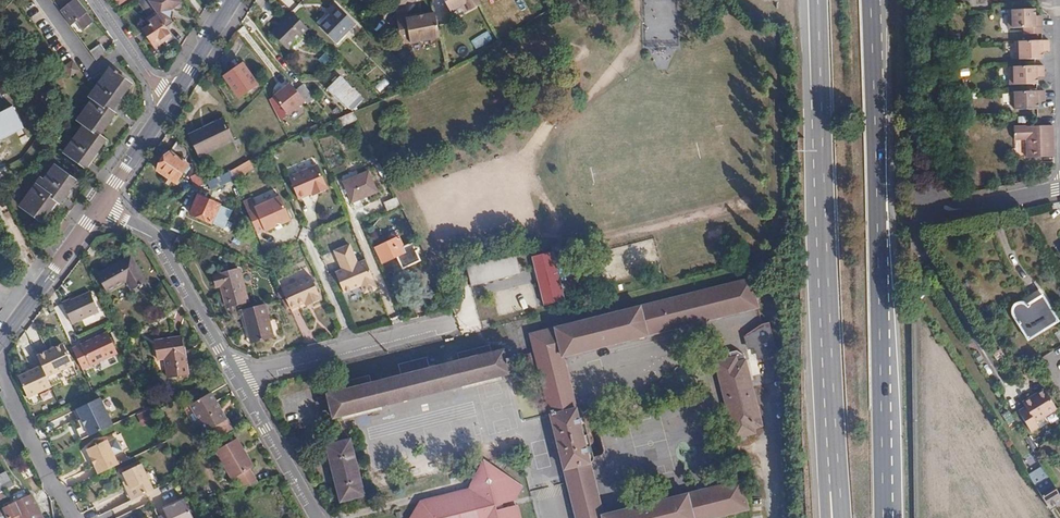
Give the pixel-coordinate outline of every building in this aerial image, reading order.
[(74,0),(58,13),(69,27),(75,23),(82,32),(92,24),(74,0)] [(163,42),(172,36),(168,31),(165,26),(163,23),(155,12),(147,0),(139,0),(138,0),(149,17),(147,19),(151,25),(144,31),(153,43),(160,38),(163,42)] [(169,18),(167,16),(170,9),(181,2),(180,0),(147,0),(155,12),(157,11),(165,22),(169,18)] [(456,22),(485,5),(482,0),(444,0),(456,22)] [(336,43),(356,24),(340,8),(321,26),(336,43)] [(1035,19),(1035,14),(1035,8),(1011,9),(1011,15),(1009,15),(1009,27),(1025,28),(1025,33),(1043,33),(1043,19),(1035,19)] [(163,23),(165,22),(157,11),(155,12),(163,23)] [(413,44),(443,41),(440,14),(410,18),(413,44)] [(405,43),(413,41),(408,19),(400,21),(405,43)] [(286,43),(300,29),(292,22),(279,36),(286,43)] [(487,30),(472,39),(477,49),(493,40),(487,30)] [(167,47),(175,41),(172,36),(163,42),(167,47)] [(156,47),(163,42),(160,38),(153,43),(156,47)] [(1041,58),(1042,52),(1042,47),(1045,47),(1049,47),(1048,40),(1014,40),(1014,52),(1019,52),(1019,58),(1041,58)] [(96,62),(106,51),(100,44),(89,53),(96,62)] [(325,67),(333,59),(327,53),(319,60),(325,67)] [(79,72),(73,63),(64,69),(70,78),(79,72)] [(256,85),(242,63),(225,76),(238,97),(256,85)] [(1038,73),(1042,73),(1044,73),(1044,65),(1010,66),(1010,78),(1015,78),(1015,83),(1038,83),(1038,77),(1038,73)] [(63,154),(85,169),(104,142),(98,137),(114,115),(111,112),(130,86),(109,71),(89,98),(92,100),(76,123),(82,127),(63,154)] [(14,93),(2,75),(0,76),(0,92),(5,99),(14,93)] [(348,107),(360,96),(340,77),(328,88),(348,107)] [(379,92),(390,85),(387,79),(375,85),(379,92)] [(296,90),(306,103),(313,97),(303,85),(296,90)] [(1038,98),(1042,98),(1045,98),(1045,90),(1010,90),(1011,103),(1015,102),(1015,107),(1038,107),(1038,102),(1038,98)] [(344,124),(357,118),(353,111),(340,117),(344,124)] [(22,132),(11,115),(3,120),(0,122),(0,145),(22,132)] [(233,142),(224,120),(191,135),(200,156),(233,142)] [(1053,156),(1052,125),(1037,125),(1027,126),(1015,126),(1014,138),(1027,138),(1027,156),(1053,156)] [(190,153),(186,145),(178,140),(171,152),(167,152),(162,159),(164,163),(158,171),(178,182),(184,172),(187,173),(192,165),(185,160),(190,153)] [(248,161),(235,168),(236,170),(239,176),(253,169),(248,161)] [(317,192),(318,194),(327,189),(317,165),(288,178),(298,200),(312,194),(317,192)] [(59,205),(75,183),(54,167),(38,189),(36,187),(21,209),(42,224),(56,202),(59,205)] [(971,188),(985,187),(984,169),(971,170),(971,188)] [(377,192),(368,171),(343,181),(352,203),(377,192)] [(230,174),(229,172),(223,175),(209,182),(211,189),(232,179),(230,174)] [(192,176),(197,188),(204,184),(199,173),(192,176)] [(214,223),(221,205),(199,195),(191,213),(214,223)] [(388,210),(401,205),(398,196),(385,202),(388,210)] [(243,203),(257,234),(265,231),(265,232),(291,221),(280,197),(255,209),(251,200),(243,203)] [(420,260),(418,256),(416,252),(414,248),(405,252),(398,238),(375,248),(382,263),(396,256),(402,268),(420,260)] [(365,294),(377,289),(365,261),(357,264),(349,246),(334,252),(341,267),(348,264),(350,268),(343,271),(336,274),(344,294),(361,286),(365,294)] [(564,299),(552,251),(532,256),(544,304),(564,299)] [(520,273),(515,254),(466,266),(471,284),(520,273)] [(147,283),(132,257),(99,276),(108,293),(129,282),(134,290),(147,283)] [(247,299),(238,267),(213,274),(216,284),(221,283),(227,305),(247,299)] [(311,277),(282,290),(285,295),(291,310),(306,303),(311,301),(312,304),(322,300),(311,277)] [(739,480),(603,514),(589,462),(594,461),(580,407),(575,408),(562,356),(757,308),(750,280),(647,305),(530,334),(559,446),(577,517),(711,517),(747,509),(739,480)] [(531,282),(518,286),(529,318),(542,314),(531,282)] [(63,304),(72,324),(99,312),(90,292),(63,304)] [(1058,323),(1039,292),(1014,307),(1011,311),(1012,317),(1027,341),(1058,323)] [(261,303),(239,310),(243,325),(245,325),(251,343),(271,337),(261,303)] [(757,322),(740,334),(743,348),(749,347),(751,356),(773,351),(766,320),(757,322)] [(107,330),(81,343),(91,364),(117,351),(107,330)] [(188,377),(183,340),(156,344),(158,361),(167,360),(169,380),(188,377)] [(47,375),(52,385),(78,373),(64,342),(38,354),(42,364),(47,375)] [(457,354),(459,361),(492,353),(490,345),(457,354)] [(493,353),(499,377),(510,375),(507,365),(510,364),(508,358),(506,359),(504,349),(493,352),(493,353)] [(729,358),(714,361),(733,438),(753,433),(751,427),(759,425),(744,360),(742,361),(741,355),(736,350),(728,352),(729,358)] [(457,361),(464,386),(499,377),(493,353),(492,353),(459,361),(457,361)] [(398,365),(401,376),(430,369),(426,358),(398,365)] [(374,383),(380,408),(464,386),(457,361),(430,369),(401,376),(374,383)] [(19,375),(29,396),(52,385),(47,375),(42,364),(19,375)] [(370,377),(339,385),(341,392),(372,384),(370,377)] [(338,393),(345,417),(380,408),(374,383),(372,384),(341,392),(338,393)] [(1040,387),(1011,410),(1029,432),(1038,425),(1036,423),(1056,407),(1040,387)] [(43,401),(52,397),(49,391),(40,394),(43,401)] [(344,417),(345,417),(338,393),(328,395),(335,419),(344,417)] [(76,428),(81,439),(111,425),(106,415),(109,414),(100,396),(77,408),(82,417),(85,424),(81,425),(76,428)] [(227,424),(210,396),(191,407),(208,436),(227,424)] [(696,413),(693,399),(618,418),(622,432),(696,413)] [(146,410),(137,414),(142,426),(151,422),(146,410)] [(87,448),(99,473),(119,463),(107,439),(87,448)] [(243,450),(236,440),(215,451),(237,490),(260,482),(251,468),(241,451),(243,450)] [(364,498),(349,441),(326,447),(340,504),(364,498)] [(127,488),(133,499),(154,489),(150,479),(151,476),(149,471),(145,471),(142,463),(123,471),(127,479),(131,487),(127,488)] [(517,506),(515,505),(504,507),(503,502),(513,500),(522,487),(486,463),(471,485),(422,500),(411,517),(520,517),(517,506)] [(1046,508),(1054,503),(1059,500),(1059,497),(1040,466),(1026,474),(1046,508)] [(0,485),(0,493),(15,487),(8,471),(0,474),(0,482),(1,485),(0,485)] [(7,517),(12,517),(20,515),(20,517),(36,509),(30,497),(3,509),(7,517)] [(160,517),(194,517),(185,499),(165,509),(167,514),(160,517)] [(36,509),(20,517),(21,517),(40,517),(36,509)]
